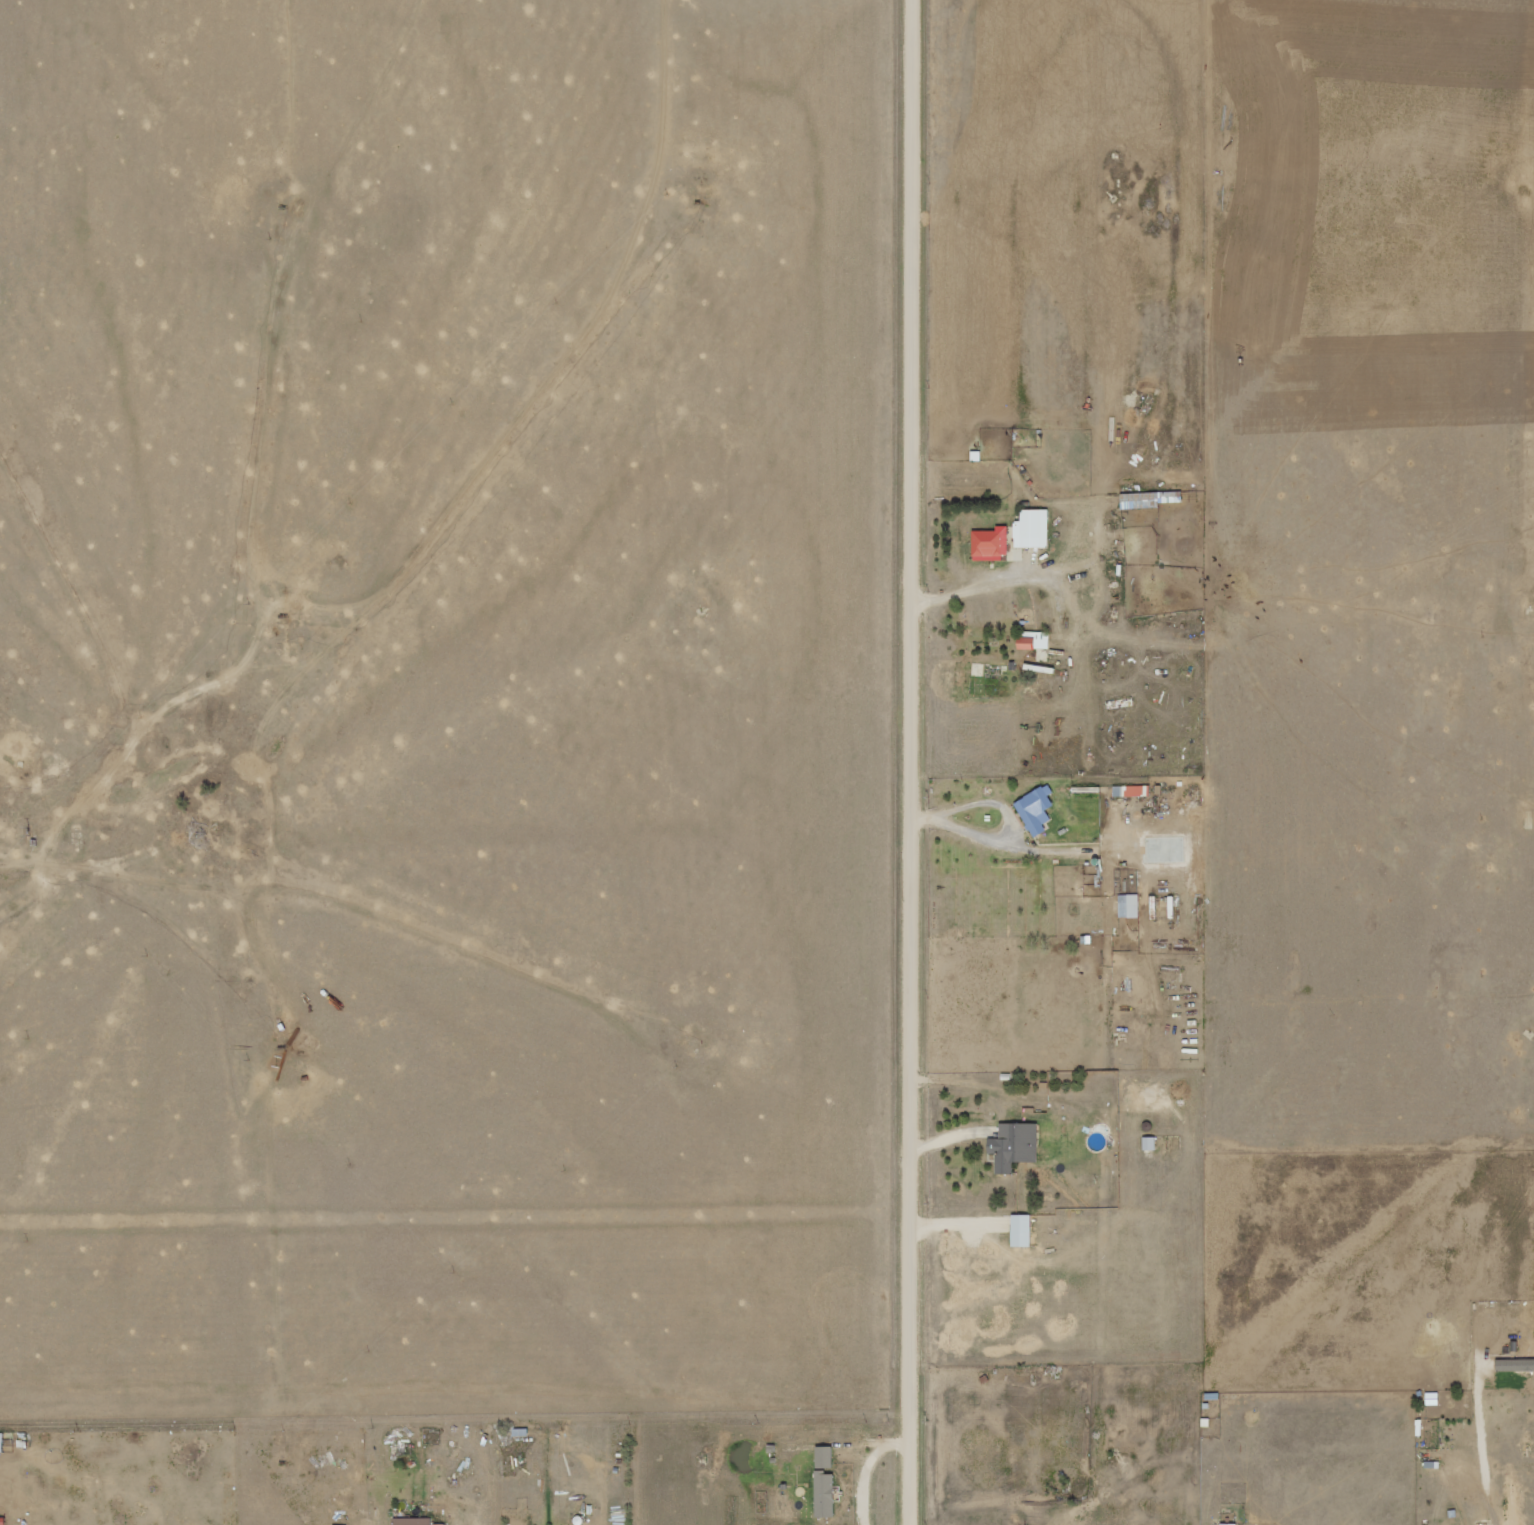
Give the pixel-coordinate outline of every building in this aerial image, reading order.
[(1021,509),(1021,522),(1015,522),(1015,546),(1048,547),(1049,509),(1021,509)] [(973,530),(973,559),(1008,559),(1008,526),(996,526),(996,530),(973,530)] [(1050,631),(1018,631),(1018,648),(1050,648),(1050,631)] [(1014,802),(1033,837),(1046,830),(1043,824),(1051,819),(1046,809),(1054,804),(1049,795),(1054,792),(1049,783),(1014,802)] [(1125,796),(1148,795),(1148,785),(1125,786),(1125,796)] [(1120,894),(1120,917),(1140,917),(1140,894),(1120,894)] [(1038,1123),(999,1122),(999,1138),(988,1138),(988,1153),(996,1153),(996,1173),(1013,1173),(1013,1161),(1037,1161),(1038,1123)] [(1032,1214),(1012,1214),(1011,1246),(1031,1247),(1032,1214)] [(832,1446),(816,1446),(816,1468),(832,1467),(832,1446)] [(834,1473),(825,1473),(825,1469),(814,1470),(816,1516),(835,1516),(834,1473)] [(393,1517),(393,1524),(445,1524),(445,1523),(432,1523),(432,1518),(393,1517)]
